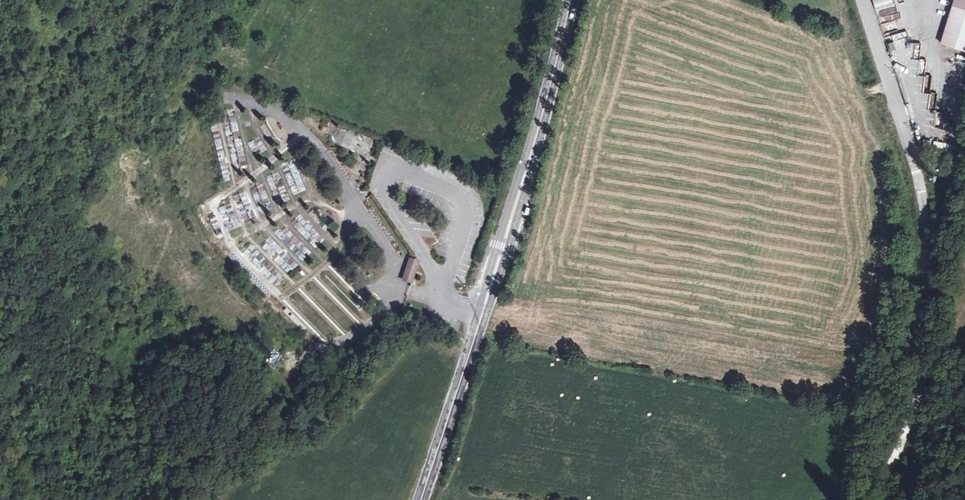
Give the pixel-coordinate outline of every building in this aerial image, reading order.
[(892,5),(891,0),(872,0),(875,11),(892,5)] [(943,44),(964,51),(964,0),(957,0),(943,44)] [(957,160),(950,159),(949,168),(956,169),(957,160)] [(255,202),(267,197),(263,188),(251,192),(255,202)] [(411,254),(407,267),(417,271),(421,257),(411,254)] [(417,271),(407,267),(404,276),(415,280),(417,271)] [(271,350),(265,361),(275,368),(282,357),(271,350)]
